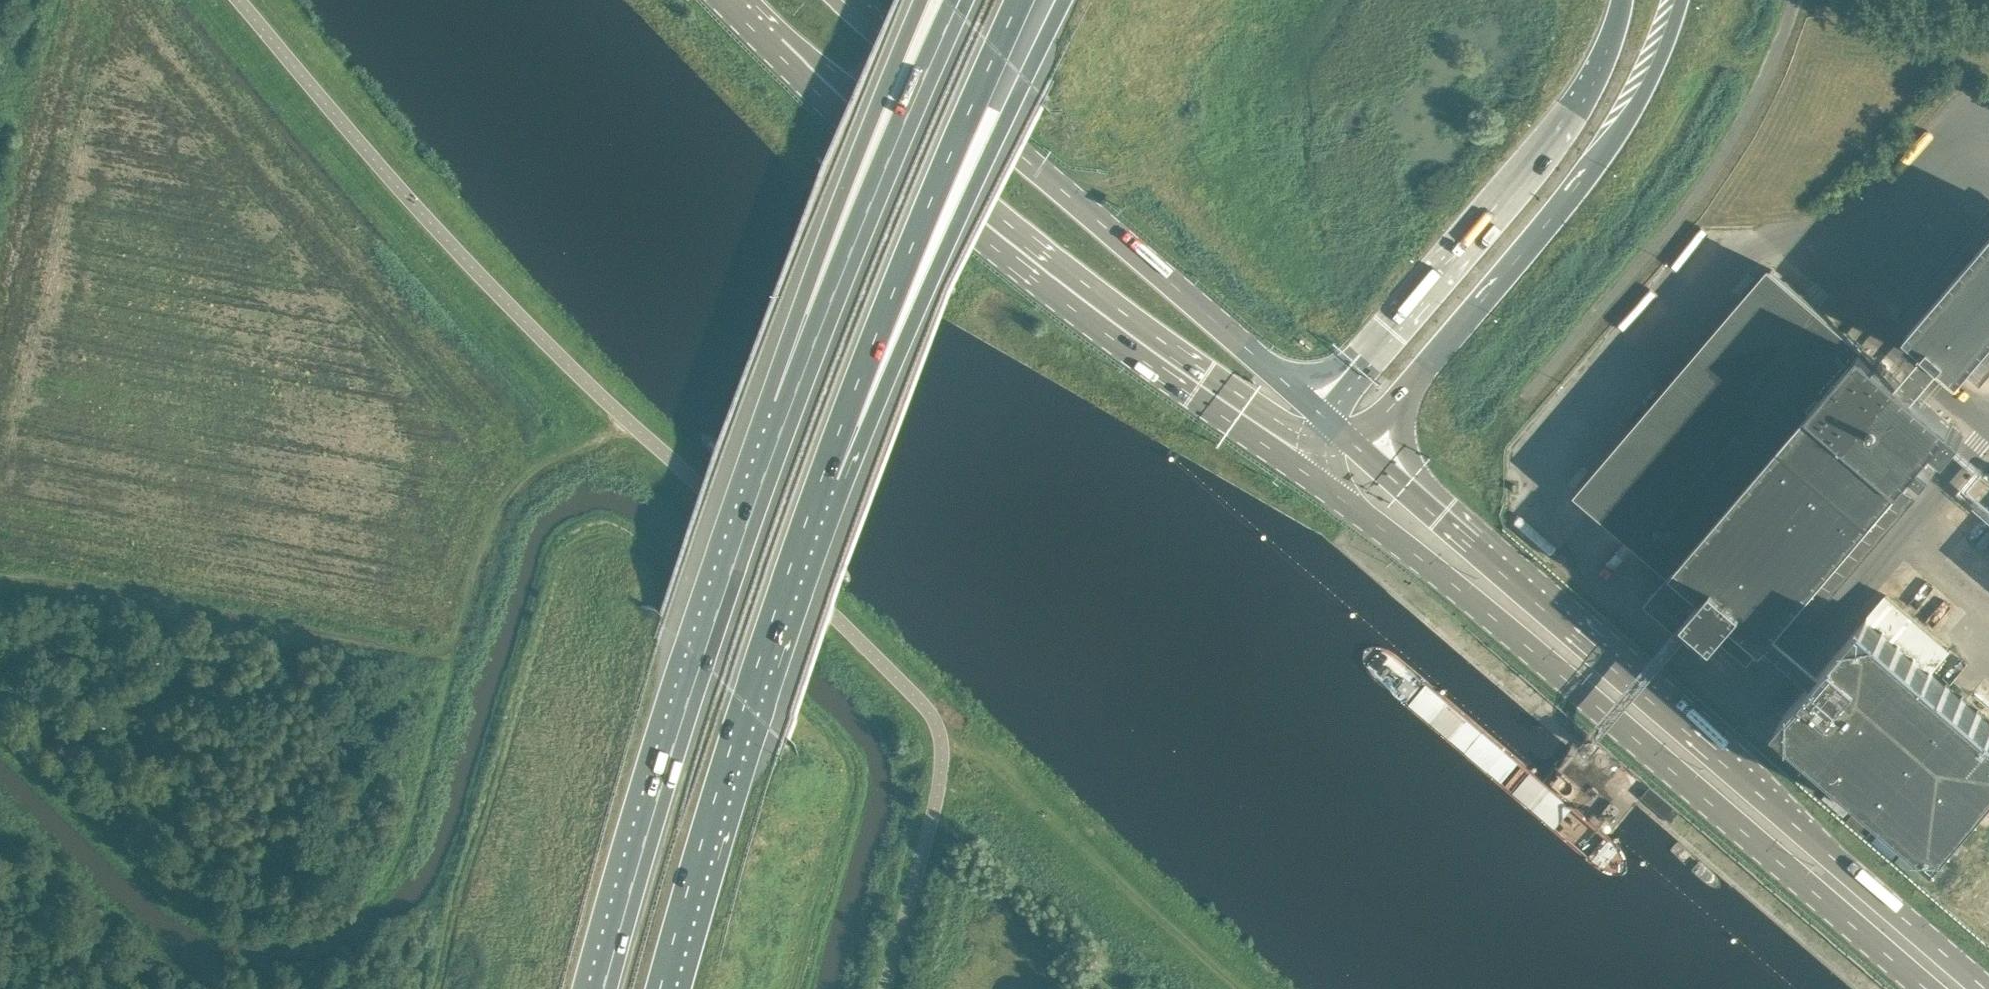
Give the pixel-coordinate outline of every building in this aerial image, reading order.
[(1988,345),(1988,238),(1914,325),(1908,332),(1961,378),(1988,345)] [(1965,433),(1773,269),(1586,487),(1678,566),(1645,603),(1704,654),(1719,637),(1748,663),(1924,458),(1931,464),(1937,457),(1941,461),(1965,433)] [(1942,847),(1940,850),(1941,850),(1988,794),(1988,722),(1867,618),(1869,615),(1783,715),(1784,716),(1786,713),(1942,847)] [(1555,704),(1554,703),(1553,702),(1552,701),(1551,701),(1550,701),(1548,701),(1547,702),(1546,702),(1546,703),(1545,705),(1545,707),(1546,708),(1546,709),(1547,709),(1548,710),(1549,710),(1550,711),(1551,711),(1552,710),(1553,710),(1554,709),(1555,708),(1555,707),(1555,706),(1555,705),(1555,704)] [(1598,740),(1597,739),(1596,738),(1594,737),(1592,737),(1591,737),(1590,738),(1589,738),(1589,739),(1588,740),(1588,741),(1588,742),(1588,743),(1588,745),(1589,745),(1589,746),(1590,747),(1591,747),(1592,747),(1593,747),(1595,747),(1596,746),(1597,744),(1598,743),(1598,742),(1598,741),(1598,740)]
